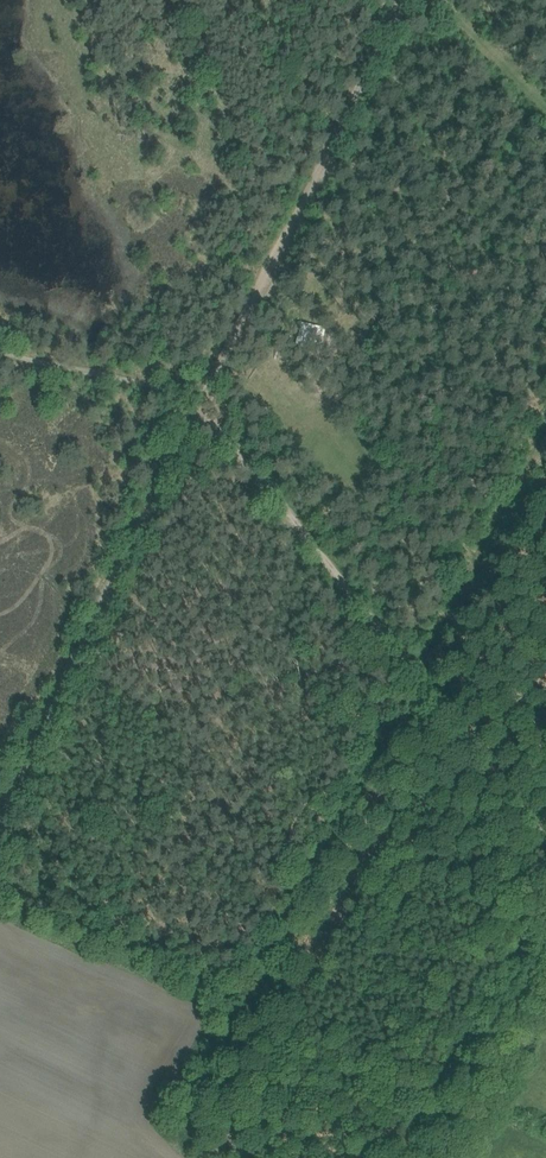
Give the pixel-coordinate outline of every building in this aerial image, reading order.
[(306,327),(301,339),(320,346),(325,334),(306,327)]
